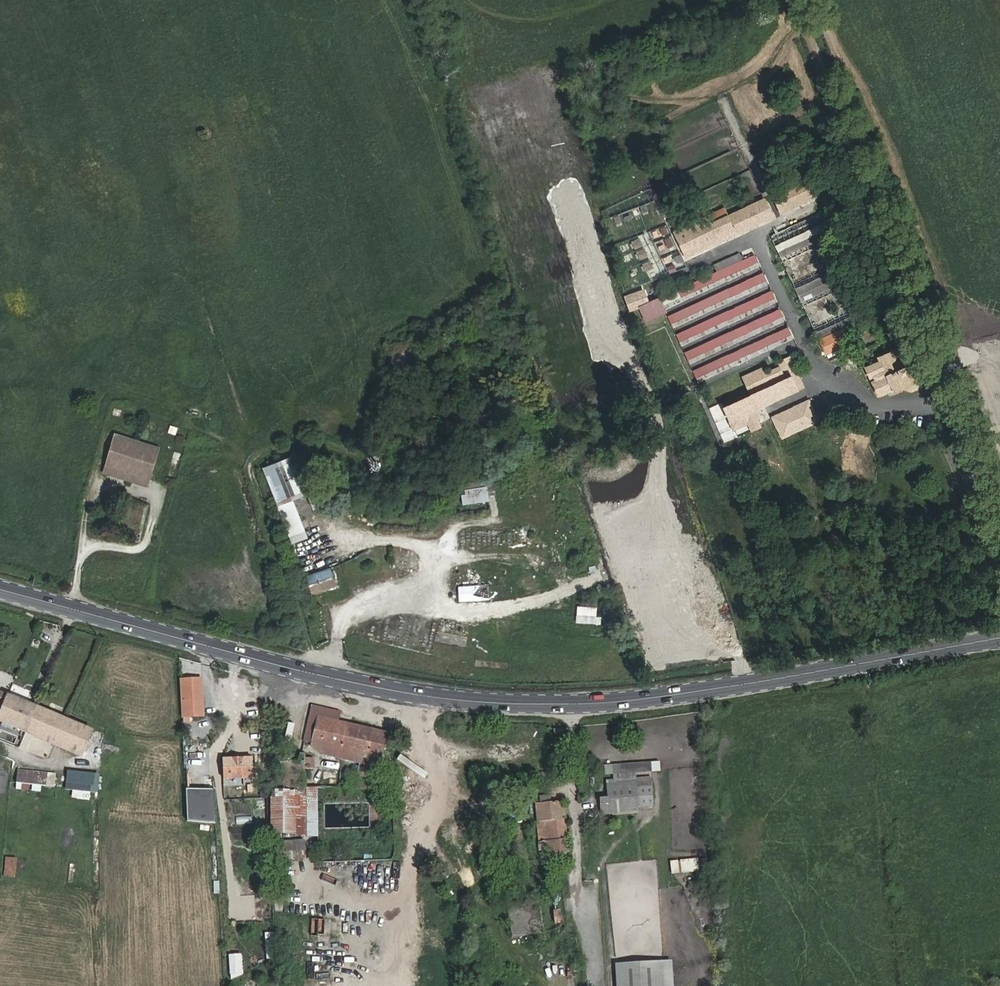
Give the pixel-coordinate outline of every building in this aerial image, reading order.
[(799,181),(772,194),(776,204),(804,191),(799,181)] [(729,219),(736,234),(775,216),(771,205),(739,220),(737,216),(729,219)] [(717,242),(736,234),(729,219),(728,216),(709,225),(714,234),(717,242)] [(818,227),(775,241),(780,255),(822,240),(818,227)] [(682,258),(717,242),(714,234),(679,250),(682,258)] [(663,239),(666,248),(673,246),(670,237),(663,239)] [(754,256),(658,300),(663,311),(759,267),(754,256)] [(794,287),(800,302),(833,288),(827,274),(794,287)] [(763,275),(667,319),(672,330),(768,286),(763,275)] [(628,293),(632,307),(647,302),(643,289),(628,293)] [(771,294),(676,337),(681,347),(776,303),(771,294)] [(780,311),(685,356),(690,366),(785,322),(780,311)] [(814,330),(820,347),(838,340),(834,330),(854,322),(851,316),(814,330)] [(788,329),(693,373),(698,383),(793,339),(788,329)] [(896,349),(891,351),(899,368),(903,366),(896,349)] [(899,368),(891,351),(878,357),(880,362),(866,369),(877,395),(892,388),(894,393),(907,386),(909,388),(912,389),(914,389),(918,387),(919,384),(919,382),(911,363),(903,366),(899,368)] [(778,384),(767,389),(724,408),(729,420),(797,389),(792,378),(778,384)] [(765,384),(767,389),(778,384),(775,379),(765,384)] [(769,414),(778,438),(818,423),(810,399),(769,414)] [(120,417),(121,409),(112,407),(111,415),(120,417)] [(128,450),(131,440),(118,436),(118,437),(115,436),(110,455),(108,454),(104,465),(149,478),(152,468),(150,466),(153,458),(149,457),(150,451),(142,448),(140,454),(128,450)] [(167,478),(173,479),(177,460),(171,459),(167,478)] [(289,544),(306,538),(292,498),(295,497),(282,459),(262,466),(289,544)] [(149,478),(104,465),(103,470),(147,485),(149,478)] [(461,481),(461,503),(487,503),(487,494),(493,494),(493,481),(461,481)] [(330,568),(303,574),(308,594),(335,587),(330,568)] [(600,624),(601,616),(596,616),(596,607),(576,606),(574,622),(600,624)] [(181,679),(183,715),(193,715),(192,702),(201,702),(200,679),(181,679)] [(29,705),(0,693),(0,721),(18,729),(29,705)] [(18,729),(35,736),(46,712),(29,705),(18,729)] [(80,755),(91,731),(46,712),(35,736),(80,755)] [(362,755),(360,763),(378,767),(385,733),(318,717),(312,743),(325,746),(362,755)] [(323,754),(360,763),(362,755),(325,746),(323,754)] [(221,759),(222,777),(252,776),(251,757),(221,759)] [(303,757),(303,769),(314,769),(314,758),(303,757)] [(533,761),(532,770),(547,770),(547,761),(533,761)] [(501,763),(490,762),(489,772),(501,773),(501,763)] [(18,771),(16,783),(52,786),(54,775),(18,771)] [(70,799),(88,800),(89,792),(97,793),(98,773),(65,771),(64,789),(71,790),(70,799)] [(608,785),(609,803),(638,801),(637,784),(608,785)] [(305,791),(269,791),(268,836),(316,837),(317,787),(305,787),(305,791)] [(195,814),(196,794),(186,794),(184,821),(214,823),(215,815),(195,814)] [(638,801),(609,803),(610,812),(638,810),(638,801)] [(538,804),(540,825),(565,822),(563,802),(538,804)] [(223,811),(224,833),(239,832),(238,810),(223,811)] [(565,822),(540,825),(542,845),(567,842),(565,822)] [(272,842),(272,857),(302,856),(301,840),(272,842)] [(567,842),(542,845),(542,854),(568,852),(567,842)] [(221,850),(222,866),(236,866),(236,851),(221,850)] [(568,852),(542,854),(543,864),(569,862),(568,852)] [(4,857),(3,876),(14,877),(16,858),(4,857)] [(535,875),(536,893),(558,891),(556,873),(535,875)] [(539,902),(509,902),(509,935),(539,936),(539,902)] [(305,907),(284,907),(284,915),(305,915),(305,907)] [(553,910),(552,923),(560,924),(561,910),(553,910)] [(229,957),(230,972),(239,972),(239,956),(229,957)] [(616,964),(618,985),(666,985),(664,960),(616,964)] [(418,964),(417,971),(436,974),(437,967),(418,964)]
